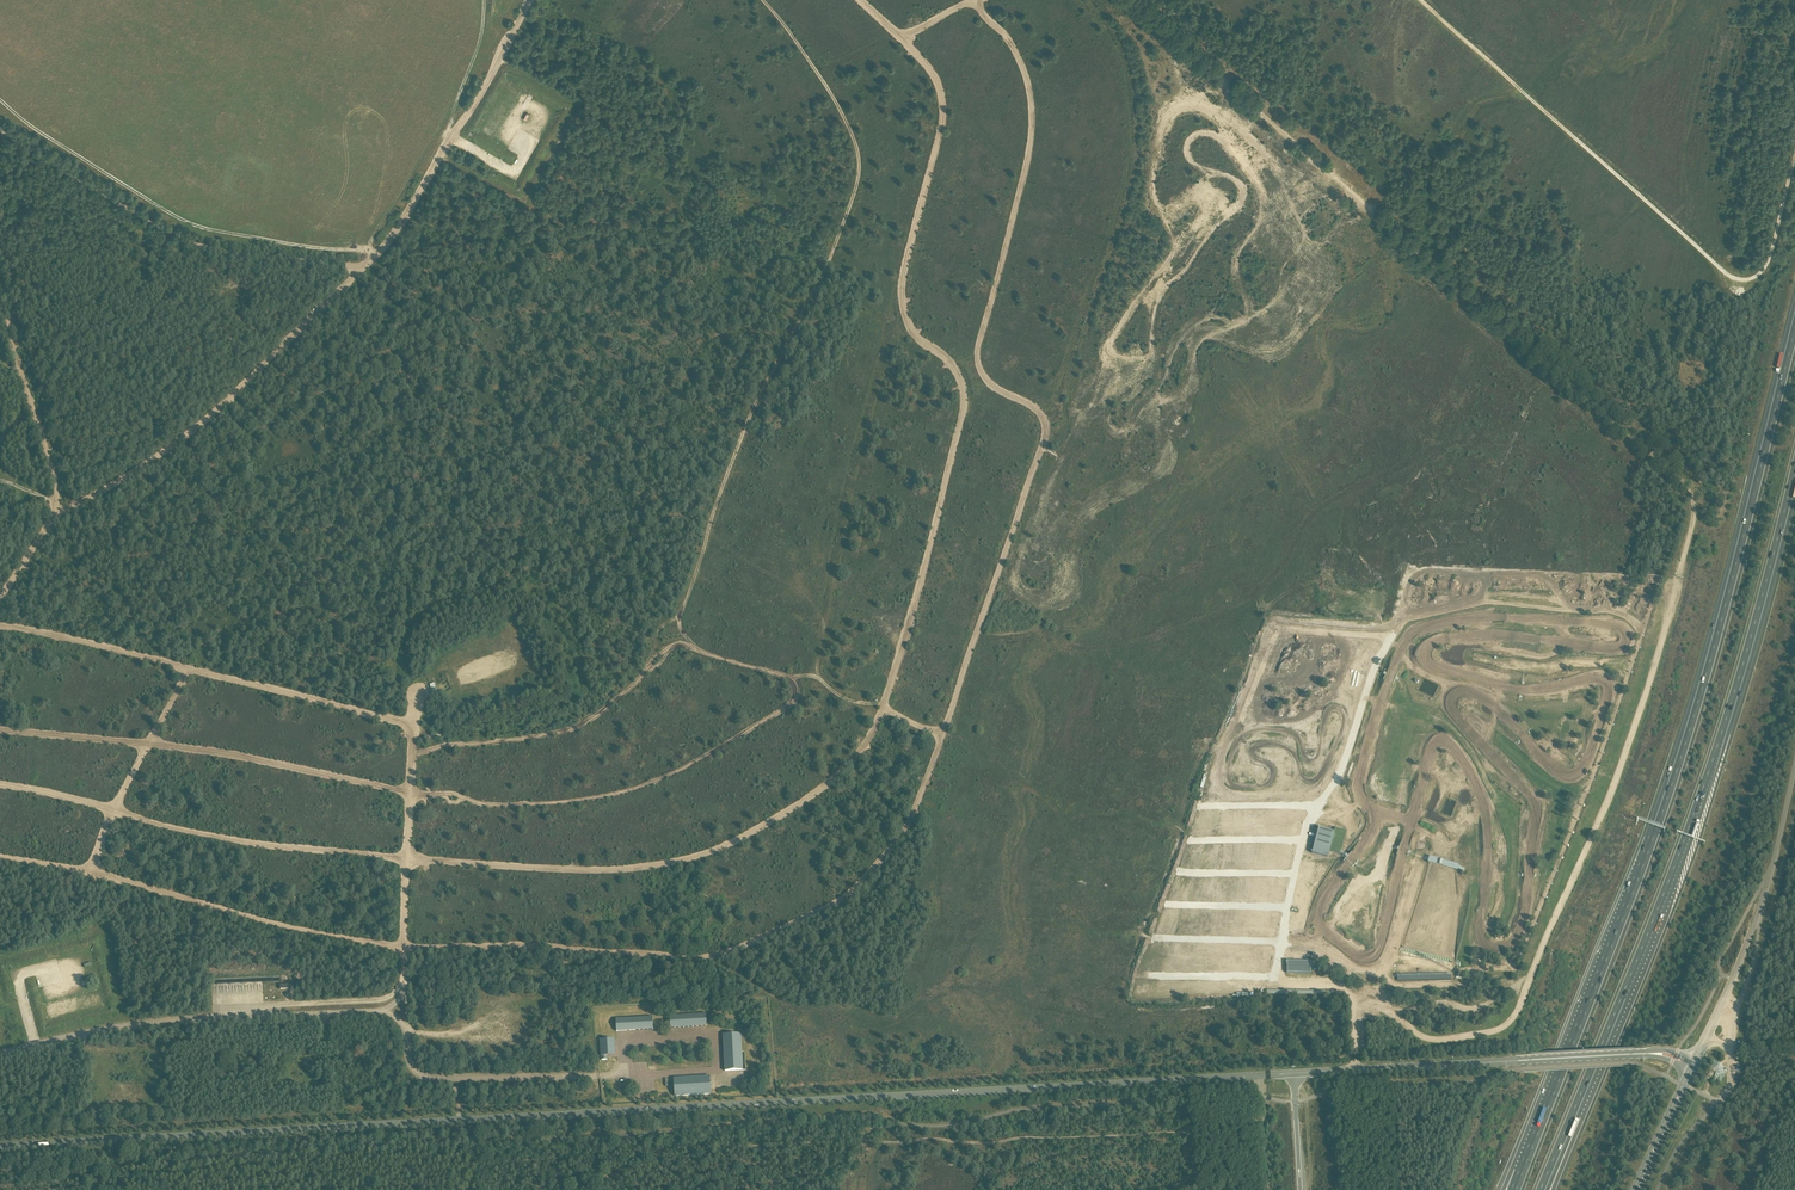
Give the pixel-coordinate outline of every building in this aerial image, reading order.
[(434,684),(430,685),(435,696),(439,694),(434,684)] [(1311,853),(1327,857),(1333,834),(1318,829),(1311,853)] [(1311,962),(1287,961),(1287,973),(1311,974),(1311,962)] [(670,1023),(670,1027),(707,1026),(706,1014),(670,1016),(667,1016),(667,1023),(670,1023)] [(616,1019),(616,1031),(653,1029),(653,1017),(616,1019)] [(723,1034),(725,1071),(743,1070),(741,1033),(723,1034)] [(607,1055),(615,1055),(614,1038),(600,1039),(601,1060),(607,1059),(607,1055)] [(710,1076),(673,1078),(675,1095),(711,1094),(710,1076)]
